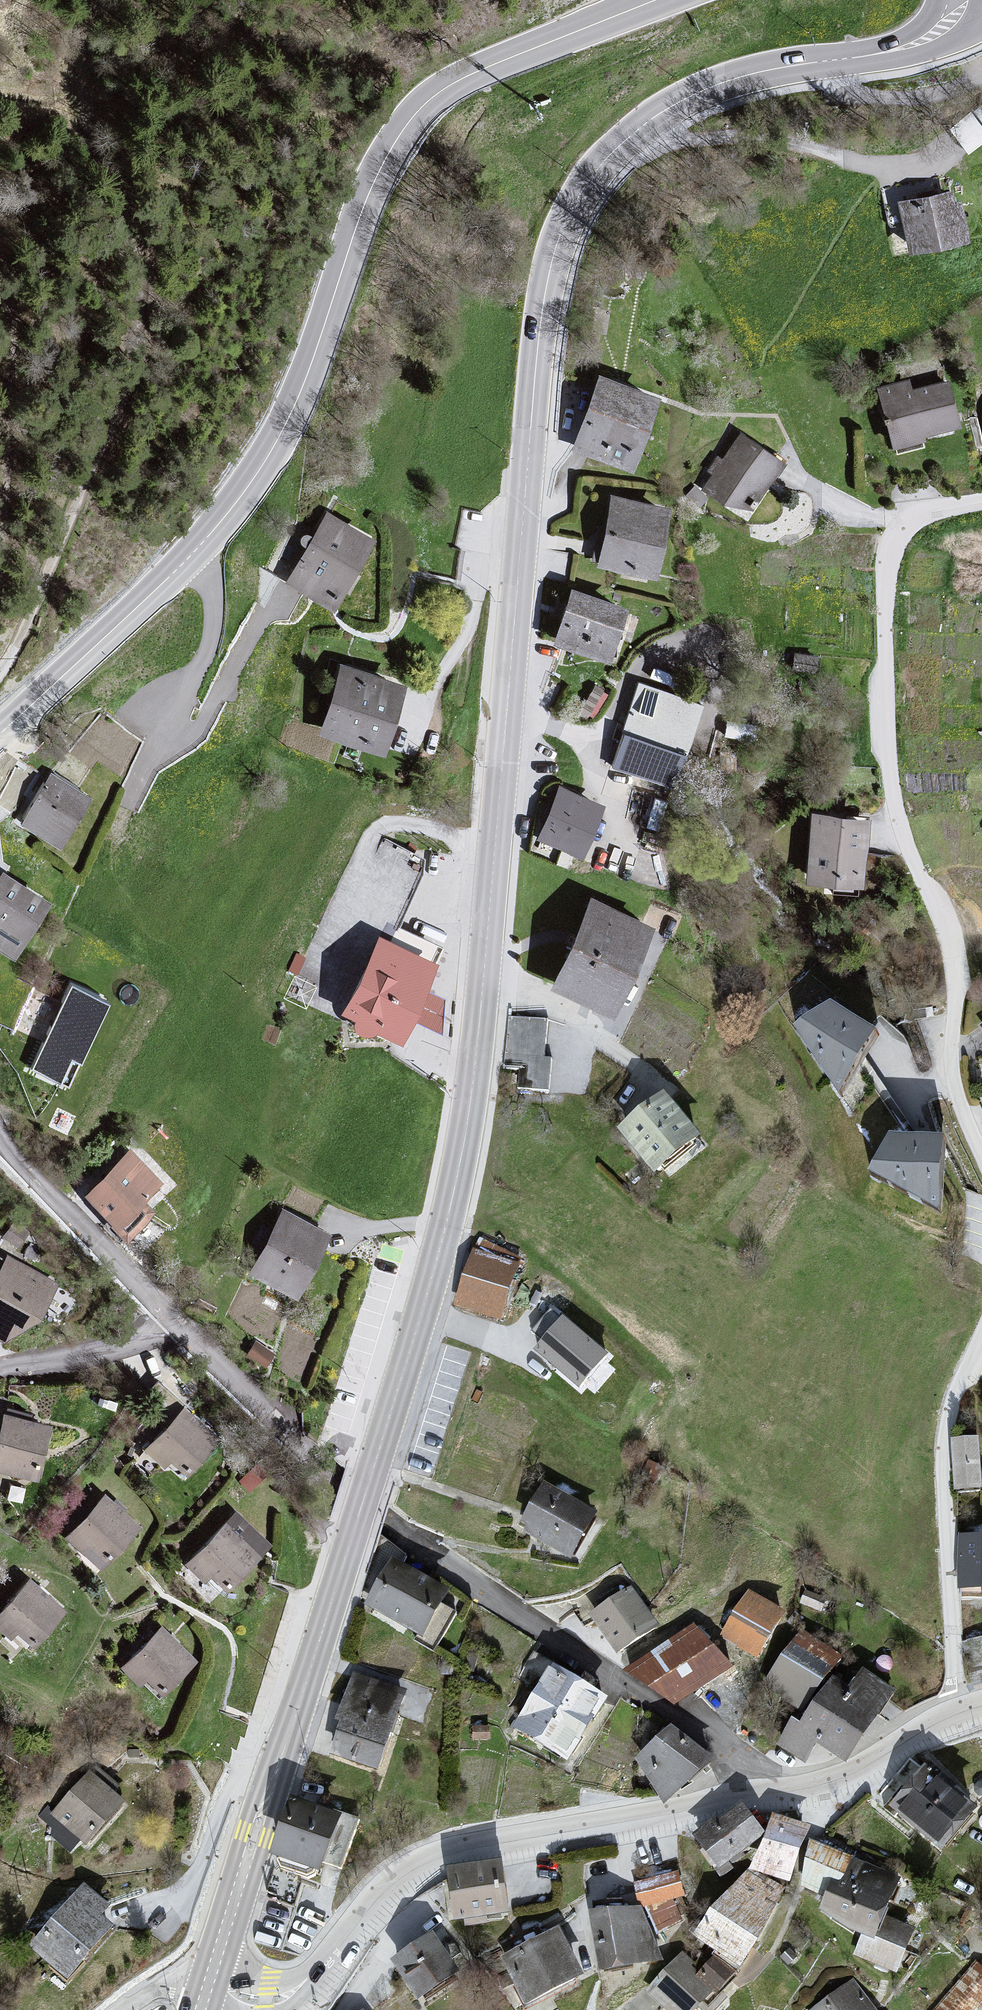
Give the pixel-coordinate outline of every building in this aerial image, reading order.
[(950,119),(965,144),(981,134),(981,100),(950,119)] [(949,188),(900,198),(909,240),(962,229),(956,199),(951,200),(949,188)] [(652,389),(600,372),(577,441),(628,458),(652,389)] [(907,378),(879,386),(894,439),(921,432),(920,428),(957,418),(946,379),(910,389),(907,378)] [(782,457),(740,431),(705,486),(722,497),(752,504),(782,457)] [(681,510),(613,493),(602,572),(669,580),(681,510)] [(336,514),(291,581),(343,615),(386,545),(336,514)] [(638,611),(571,589),(562,645),(622,668),(638,611)] [(418,679),(336,665),(321,749),(395,767),(418,679)] [(695,700),(639,683),(615,762),(671,779),(695,700)] [(32,829),(69,852),(96,802),(60,778),(32,829)] [(598,799),(561,785),(542,834),(578,848),(598,799)] [(874,813),(814,810),(813,885),(868,882),(874,813)] [(50,908),(13,879),(0,910),(0,943),(22,957),(50,908)] [(600,890),(555,975),(631,1015),(659,918),(600,890)] [(381,930),(343,1008),(404,1047),(440,961),(381,930)] [(68,974),(32,1062),(70,1078),(106,990),(68,974)] [(808,1028),(856,1101),(871,1080),(906,1126),(906,1142),(887,1183),(957,1215),(962,1184),(934,1115),(923,1078),(910,1056),(848,1005),(808,1028)] [(562,1020),(505,1020),(505,1077),(555,1077),(562,1020)] [(678,1098),(628,1134),(664,1179),(716,1141),(678,1098)] [(135,1228),(171,1184),(132,1151),(93,1192),(135,1228)] [(283,1214),(254,1270),(304,1293),(334,1235),(283,1214)] [(481,1243),(467,1311),(510,1325),(538,1262),(481,1243)] [(0,1263),(0,1334),(15,1342),(54,1317),(68,1281),(5,1253),(0,1263)] [(571,1320),(541,1353),(594,1387),(613,1359),(571,1320)] [(186,1410),(148,1450),(189,1483),(222,1442),(186,1410)] [(6,1418),(0,1439),(0,1472),(37,1478),(53,1427),(6,1418)] [(957,1440),(961,1497),(981,1495),(981,1439),(957,1440)] [(550,1489),(528,1529),(585,1567),(605,1522),(550,1489)] [(106,1494),(67,1538),(104,1572),(148,1528),(106,1494)] [(234,1517),(191,1567),(234,1589),(274,1552),(234,1517)] [(960,1529),(959,1586),(981,1586),(981,1529),(960,1529)] [(461,1598),(397,1561),(372,1605),(430,1642),(461,1598)] [(0,1616),(0,1628),(37,1653),(68,1613),(35,1578),(0,1616)] [(754,1590),(729,1637),(770,1665),(795,1617),(754,1590)] [(643,1594),(602,1614),(627,1662),(668,1629),(643,1594)] [(170,1624),(120,1663),(155,1695),(202,1666),(170,1624)] [(704,1629),(644,1675),(696,1703),(738,1678),(704,1629)] [(835,1681),(795,1654),(768,1690),(799,1714),(779,1754),(813,1767),(826,1750),(840,1760),(889,1685),(871,1676),(864,1692),(835,1681)] [(359,1673),(334,1755),(387,1778),(414,1692),(359,1673)] [(555,1673),(517,1729),(585,1762),(616,1706),(555,1673)] [(674,1736),(645,1767),(673,1801),(718,1769),(674,1736)] [(887,1800),(953,1852),(981,1824),(981,1813),(916,1758),(887,1800)] [(98,1777),(56,1819),(95,1848),(139,1808),(98,1777)] [(306,1801),(279,1861),(337,1878),(361,1825),(306,1801)] [(749,1811),(697,1842),(729,1875),(774,1837),(749,1811)] [(786,1821),(762,1863),(800,1887),(819,1838),(786,1821)] [(824,1848),(812,1892),(836,1901),(829,1916),(871,1937),(886,1945),(895,1920),(910,1883),(824,1848)] [(514,1869),(453,1878),(461,1932),(525,1917),(514,1869)] [(685,1874),(634,1886),(644,1914),(696,1903),(685,1874)] [(755,1875),(702,1943),(751,1978),(794,1896),(755,1875)] [(92,1886),(37,1948),(80,1978),(126,1914),(92,1886)] [(653,1920),(599,1914),(612,1975),(670,1966),(653,1920)] [(886,1945),(871,1937),(860,1961),(905,1978),(923,1936),(895,1920),(886,1945)] [(568,1932),(507,1962),(537,2007),(594,1979),(568,1932)] [(442,1940),(399,1968),(432,2005),(470,1976),(442,1940)] [(653,1997),(669,2009),(712,2009),(726,1997),(685,1957),(653,1997)] [(981,2006),(981,1960),(980,1958),(932,2009),(979,2009),(981,2006)] [(823,2009),(881,2009),(860,1982),(823,2009)]
